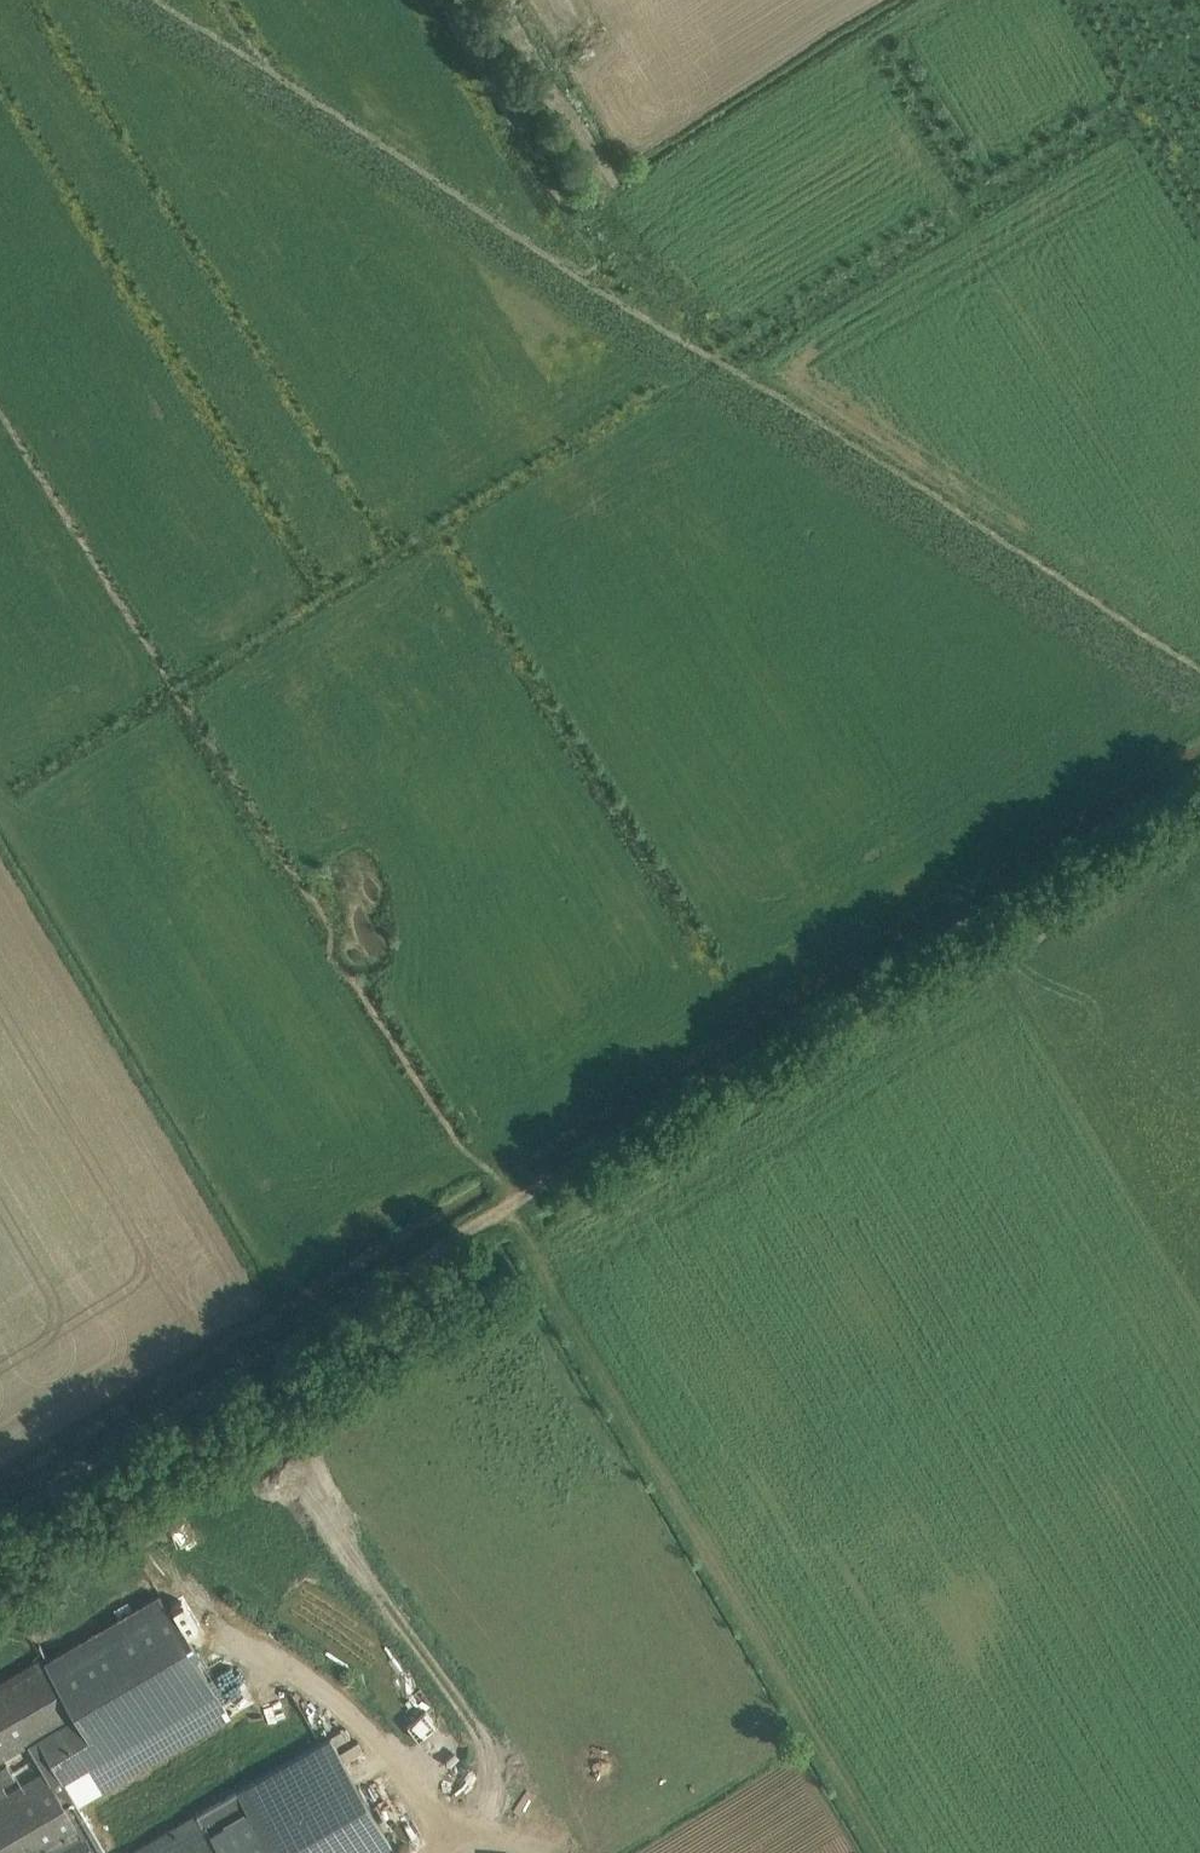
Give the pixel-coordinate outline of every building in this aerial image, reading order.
[(79,1805),(231,1716),(217,1692),(159,1594),(45,1661),(42,1657),(0,1681),(0,1760),(28,1743),(44,1770),(7,1791),(3,1785),(16,1777),(7,1763),(0,1767),(0,1852),(107,1852),(79,1805)] [(208,1833),(248,1810),(274,1852),(399,1852),(371,1805),(362,1789),(359,1784),(348,1765),(331,1735),(237,1790),(197,1813),(130,1852),(220,1852),(208,1833)]
